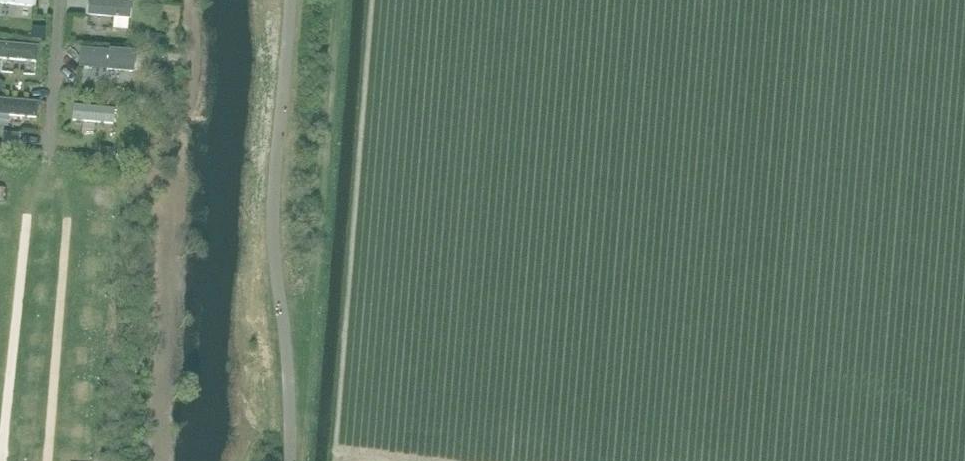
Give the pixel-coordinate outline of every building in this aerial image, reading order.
[(73,103),(71,118),(113,123),(115,108),(73,103)]
